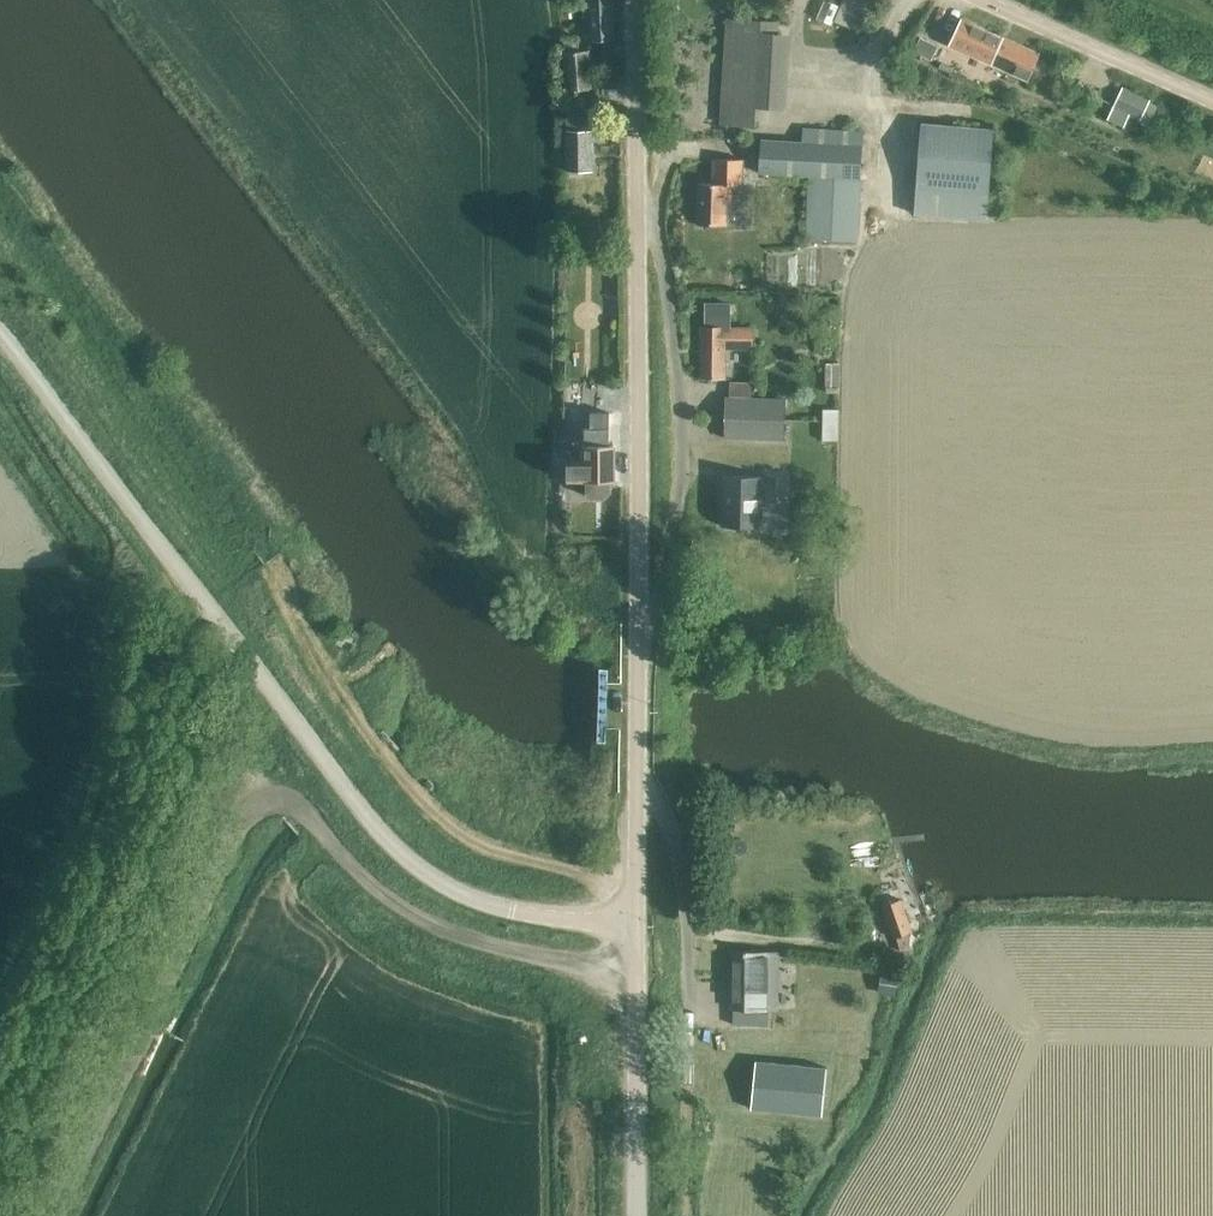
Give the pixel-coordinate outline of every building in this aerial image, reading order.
[(614,37),(614,0),(594,0),(595,37),(614,37)] [(964,18),(954,44),(1032,80),(1041,54),(1016,42),(964,18)] [(730,19),(724,106),(759,109),(765,34),(777,35),(778,24),(766,23),(748,21),(730,19)] [(579,36),(564,36),(564,49),(580,48),(579,36)] [(921,37),(915,51),(927,57),(934,43),(921,37)] [(570,88),(593,87),(592,50),(568,51),(570,88)] [(941,61),(939,67),(950,72),(953,67),(941,61)] [(1122,88),(1113,107),(1141,120),(1150,101),(1122,88)] [(572,97),(561,97),(561,112),(571,112),(572,97)] [(570,169),(594,169),(594,116),(570,116),(570,169)] [(919,216),(992,221),(998,130),(925,125),(919,216)] [(808,239),(861,242),(866,132),(816,129),(815,142),(765,139),(764,171),(812,174),(808,239)] [(737,200),(739,161),(716,160),(715,184),(699,183),(698,221),(729,222),(730,199),(737,200)] [(703,328),(702,378),(726,379),(726,347),(753,347),(753,329),(732,328),(733,308),(704,307),(703,328)] [(839,363),(825,363),(825,387),(838,387),(839,363)] [(737,377),(737,392),(784,392),(784,377),(737,377)] [(729,397),(729,416),(786,418),(786,398),(729,397)] [(822,409),(822,439),(838,440),(839,410),(822,409)] [(591,429),(606,429),(606,413),(591,413),(591,429)] [(786,418),(729,416),(728,437),(786,438),(786,418)] [(584,463),(567,462),(567,481),(586,481),(586,492),(592,498),(604,498),(610,492),(610,481),(614,481),(614,446),(609,446),(609,429),(585,429),(584,463)] [(777,485),(777,479),(761,478),(761,476),(744,475),(724,475),(724,490),(723,526),(745,526),(760,527),(761,510),(761,501),(773,501),(776,501),(777,485)] [(892,938),(909,933),(899,900),(882,906),(892,938)] [(738,951),(738,953),(736,1009),(772,1010),(774,952),(738,951)] [(877,973),(873,991),(897,995),(901,977),(877,973)] [(753,1097),(752,1107),(805,1113),(822,1114),(823,1102),(827,1068),(809,1066),(756,1061),(755,1074),(753,1097)]
